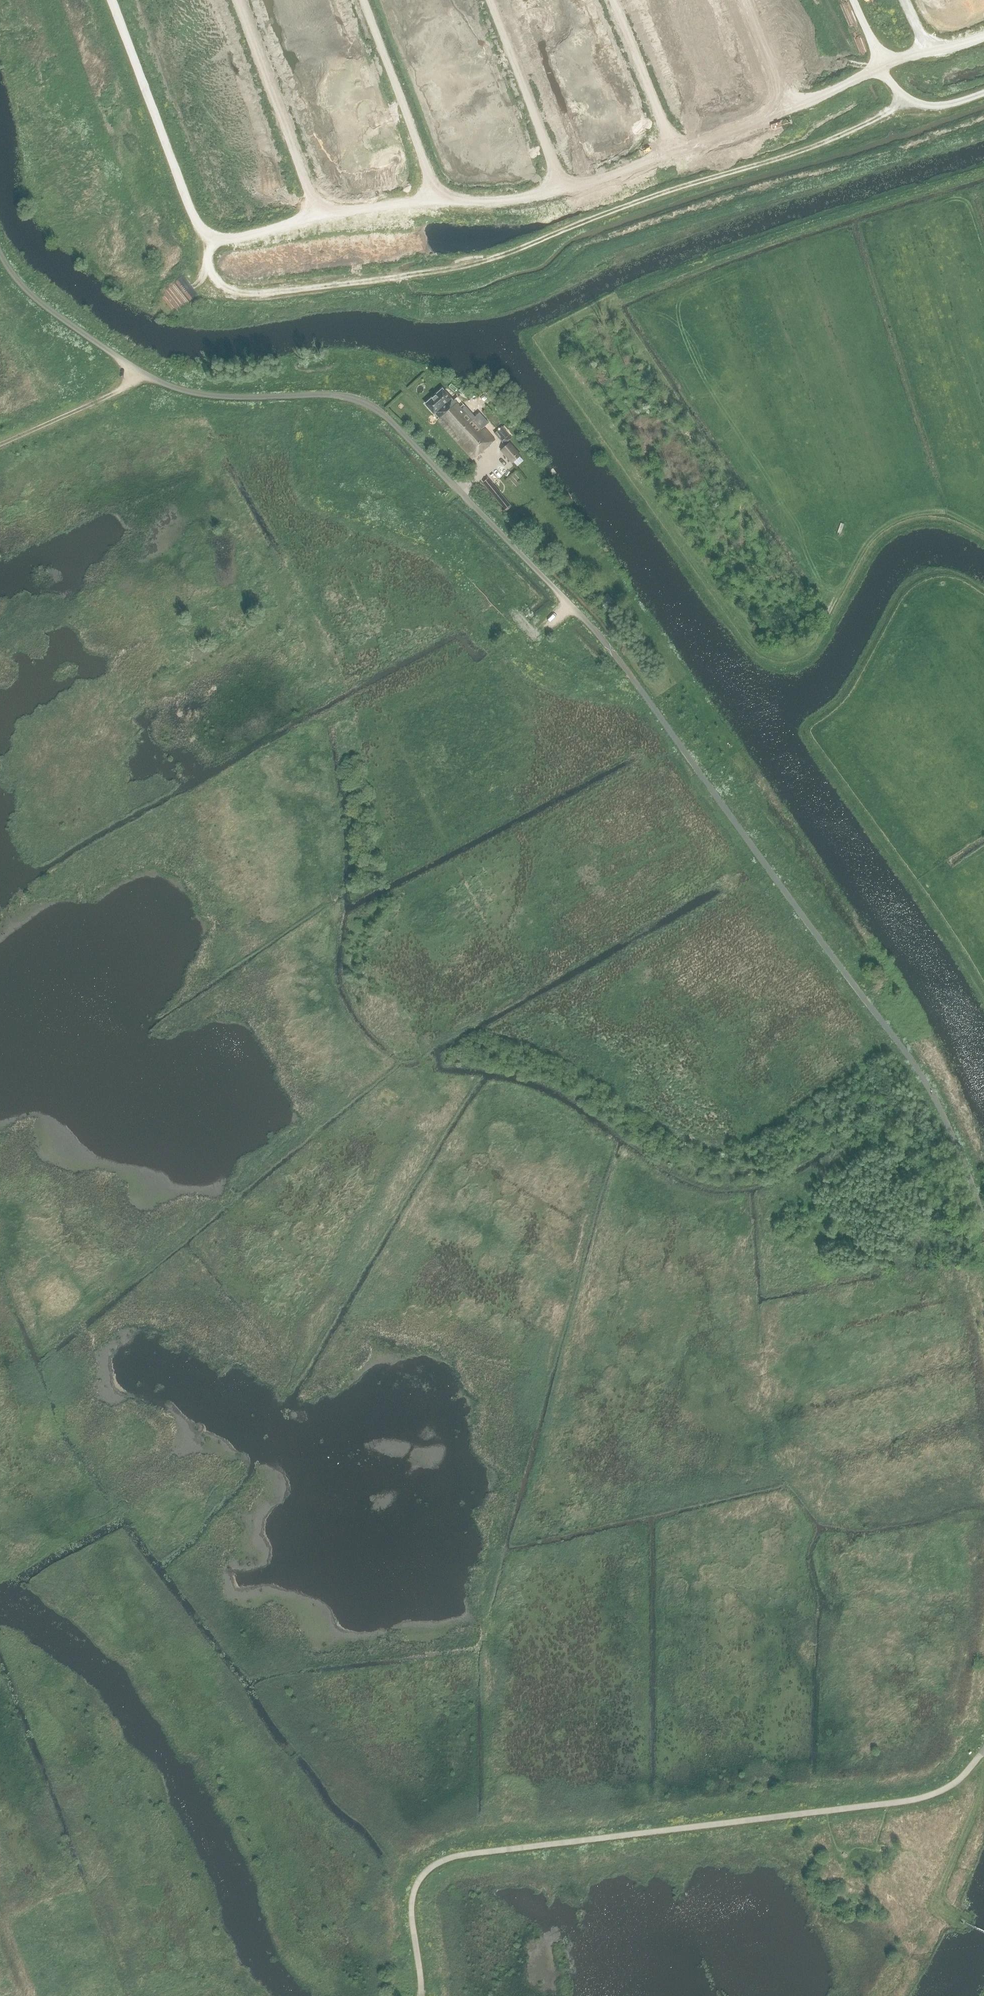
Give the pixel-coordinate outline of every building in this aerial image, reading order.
[(175,312),(190,302),(177,281),(162,290),(175,312)] [(479,413),(475,417),(457,397),(453,400),(443,388),(426,403),(435,414),(435,413),(440,418),(439,419),(473,457),(494,438),(483,427),(488,423),(479,413)] [(503,425),(496,433),(506,443),(513,435),(503,425)] [(501,451),(512,463),(521,455),(510,442),(501,451)] [(506,510),(513,505),(501,490),(495,495),(506,510)]
